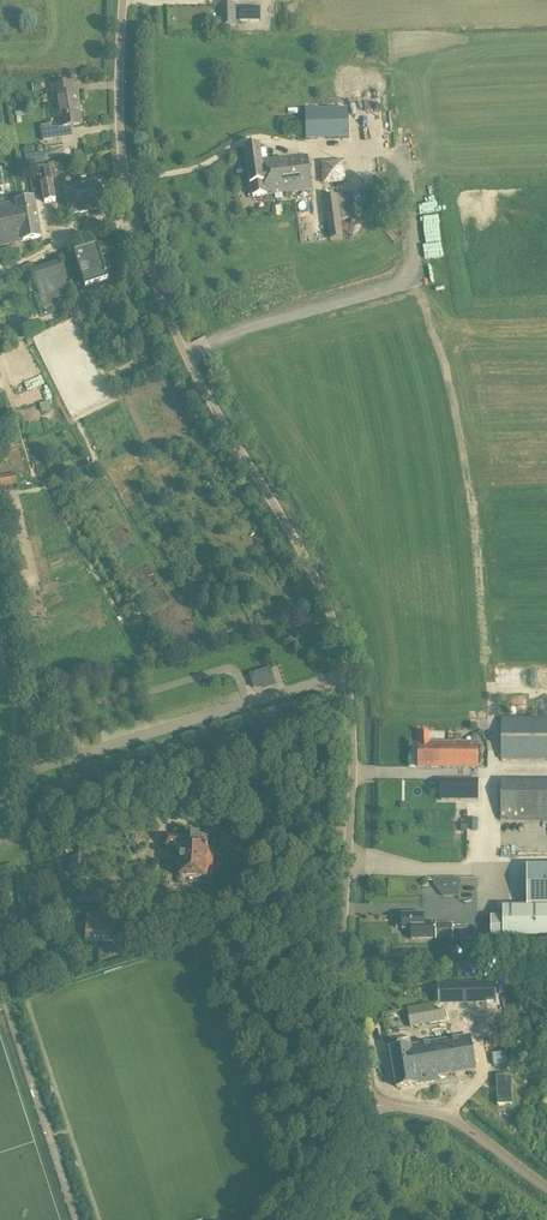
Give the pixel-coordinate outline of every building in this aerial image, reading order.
[(221,26),(246,26),(246,4),(235,4),(220,4),(220,17),(221,26)] [(61,128),(71,127),(81,125),(79,112),(80,111),(78,94),(74,94),(73,84),(52,87),(55,105),(57,105),(61,128)] [(306,142),(350,141),(348,110),(305,111),(306,142)] [(61,128),(53,129),(52,125),(41,127),(43,141),(72,137),(71,127),(61,128)] [(253,197),(312,189),(308,155),(261,162),(259,145),(245,147),(251,185),(252,185),(253,197)] [(323,160),(324,183),(346,183),(345,160),(323,160)] [(50,169),(45,170),(47,182),(42,183),(46,203),(56,201),(50,169)] [(104,179),(64,189),(70,216),(110,207),(104,179)] [(341,220),(355,218),(352,194),(324,197),(330,240),(343,238),(341,220)] [(41,238),(34,199),(16,202),(0,205),(0,245),(24,241),(41,238)] [(109,270),(113,262),(111,255),(112,255),(108,243),(75,254),(86,288),(109,281),(105,271),(109,270)] [(73,301),(69,287),(60,261),(31,270),(44,310),(73,301)] [(38,401),(52,396),(48,385),(34,390),(38,401)] [(17,485),(16,474),(0,476),(0,487),(17,485)] [(254,688),(275,682),(270,669),(250,675),(254,688)] [(501,719),(501,760),(546,760),(546,719),(501,719)] [(448,768),(448,743),(433,743),(433,741),(430,741),(430,733),(419,733),(419,741),(418,741),(418,767),(440,767),(440,768),(448,768)] [(478,743),(448,743),(448,768),(478,768),(478,743)] [(441,780),(441,801),(478,801),(478,780),(441,780)] [(500,822),(546,822),(546,781),(501,780),(500,822)] [(86,818),(72,823),(76,837),(90,833),(86,818)] [(185,837),(169,836),(167,843),(168,850),(182,851),(180,878),(212,880),(214,852),(213,852),(214,839),(191,837),(188,836),(185,837)] [(492,918),(492,939),(546,938),(546,868),(528,868),(528,907),(504,908),(504,918),(492,918)] [(431,895),(460,896),(461,877),(432,876),(431,895)] [(88,914),(86,941),(118,942),(119,916),(88,914)] [(424,915),(396,915),(396,928),(402,928),(402,931),(412,931),(412,940),(434,940),(433,922),(424,923),(424,915)] [(453,925),(436,925),(436,940),(453,940),(453,925)] [(495,984),(465,985),(466,1002),(466,1004),(496,1003),(495,984)] [(465,985),(439,985),(440,1003),(466,1002),(465,985)] [(435,1004),(408,1009),(411,1028),(445,1021),(443,1010),(436,1011),(435,1004)] [(476,1069),(470,1036),(411,1047),(390,1050),(397,1088),(438,1082),(437,1076),(476,1069)] [(498,1104),(512,1104),(511,1075),(497,1076),(498,1104)]
